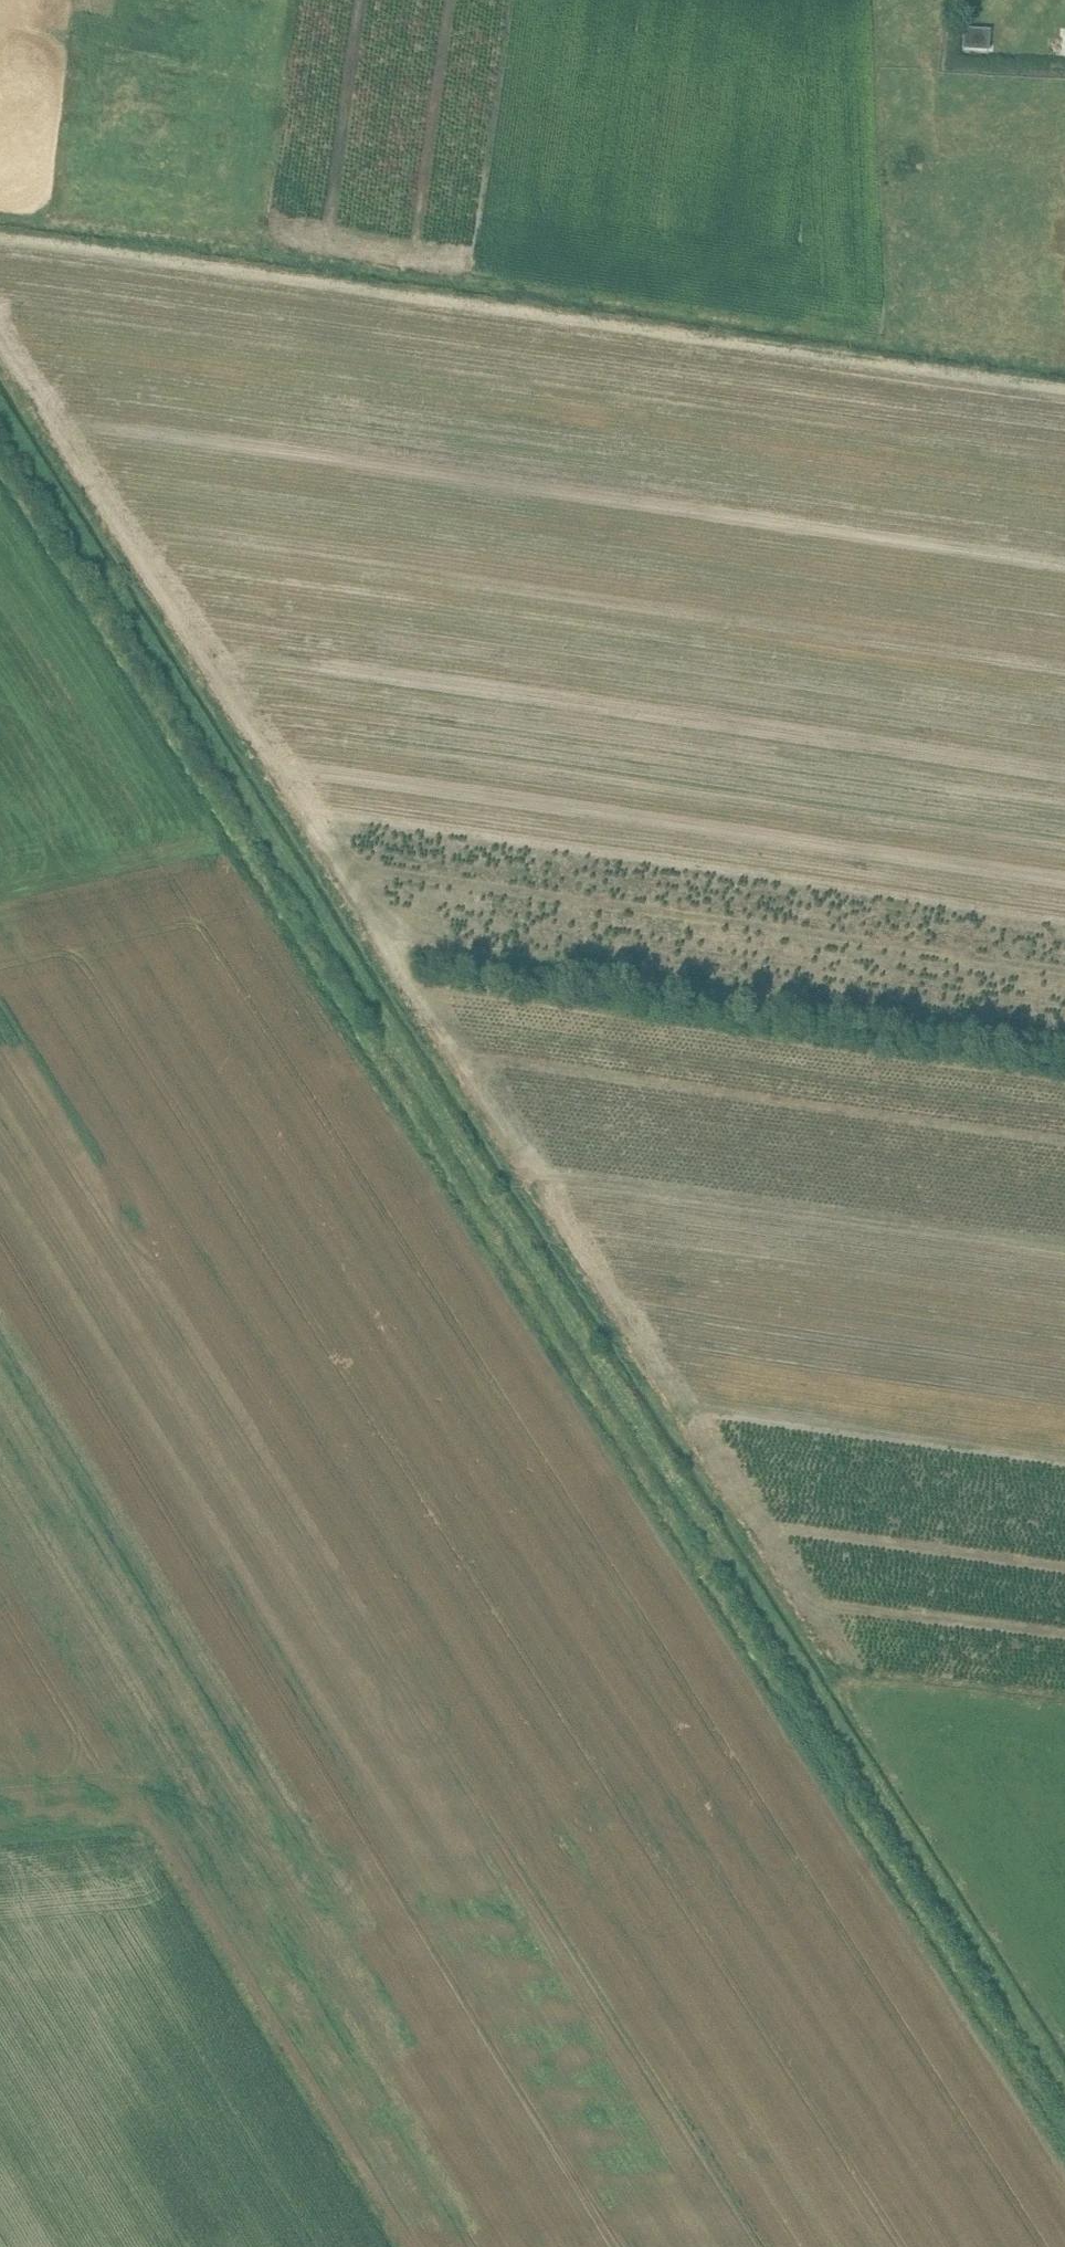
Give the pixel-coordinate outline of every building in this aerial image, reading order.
[(960,27),(959,49),(986,50),(987,27),(960,27)]
